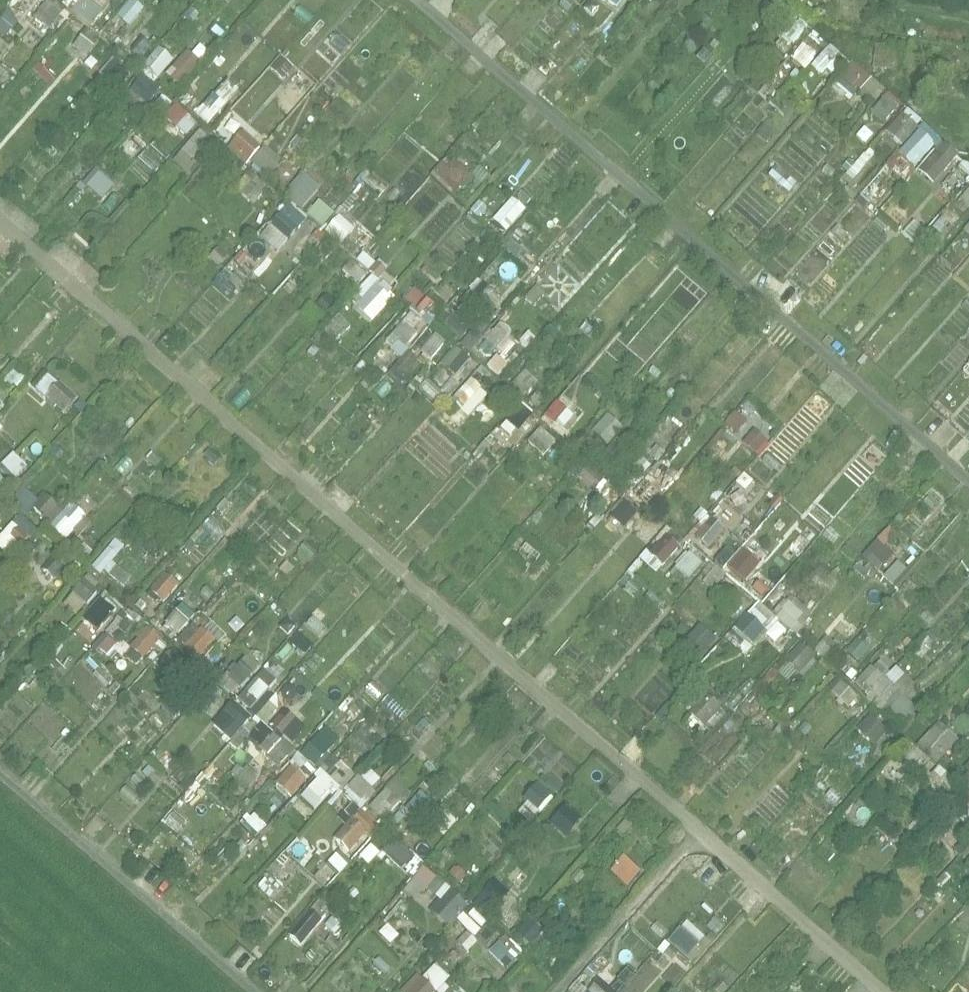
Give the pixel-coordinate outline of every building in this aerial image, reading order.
[(35,18),(53,27),(65,5),(55,0),(45,0),(35,18)] [(89,25),(109,5),(104,0),(64,0),(89,25)] [(153,0),(129,0),(118,14),(133,25),(153,0)] [(20,22),(7,10),(0,17),(0,30),(7,36),(20,22)] [(88,56),(101,39),(87,29),(75,46),(88,56)] [(830,42),(815,62),(832,74),(847,53),(830,42)] [(162,75),(175,54),(158,43),(145,64),(162,75)] [(180,83),(201,58),(188,46),(167,72),(180,83)] [(111,57),(102,77),(122,86),(131,65),(111,57)] [(875,102),(888,82),(851,59),(834,84),(854,97),(857,91),(875,102)] [(88,65),(79,72),(88,84),(97,76),(88,65)] [(134,105),(143,94),(150,101),(162,87),(145,72),(123,96),(134,105)] [(884,120),(902,100),(889,88),(871,109),(884,120)] [(208,122),(229,103),(216,90),(196,110),(208,122)] [(176,103),(166,114),(186,134),(197,123),(176,103)] [(901,143),(924,120),(909,104),(886,127),(901,143)] [(917,167),(943,138),(924,121),(898,150),(917,167)] [(244,128),(228,146),(247,162),(263,144),(244,128)] [(174,159),(184,168),(210,138),(200,129),(174,159)] [(885,129),(848,171),(854,176),(891,134),(885,129)] [(402,130),(377,162),(395,176),(420,144),(402,130)] [(919,161),(931,178),(961,156),(949,140),(919,161)] [(266,178),(283,156),(268,144),(235,186),(254,201),(270,181),(266,178)] [(473,173),(461,162),(455,169),(443,159),(431,172),(456,193),(473,173)] [(101,168),(87,183),(103,198),(117,182),(101,168)] [(305,168),(286,188),(304,205),(323,185),(305,168)] [(968,207),(968,186),(958,202),(968,209),(968,207)] [(509,229),(527,205),(513,194),(494,217),(509,229)] [(308,210),(324,225),(336,211),(320,197),(308,210)] [(345,238),(360,220),(345,206),(326,228),(354,252),(357,249),(345,238)] [(242,247),(233,259),(251,273),(260,262),(242,247)] [(369,267),(376,259),(365,248),(357,256),(369,267)] [(360,281),(368,270),(352,257),(344,268),(360,281)] [(373,321),(399,295),(375,271),(357,288),(365,297),(357,305),(373,321)] [(432,291),(428,296),(415,286),(405,299),(433,320),(447,302),(432,291)] [(387,343),(401,354),(426,320),(411,310),(387,343)] [(454,311),(445,322),(462,337),(472,326),(454,311)] [(497,323),(482,348),(497,357),(513,332),(497,323)] [(434,359),(447,337),(434,330),(422,352),(434,359)] [(456,373),(473,356),(460,343),(443,360),(456,373)] [(500,373),(508,362),(497,353),(488,365),(500,373)] [(19,386),(25,375),(12,368),(6,379),(19,386)] [(32,384),(65,412),(78,396),(46,368),(32,384)] [(523,396),(538,381),(526,370),(511,385),(523,396)] [(472,375),(453,398),(464,407),(483,384),(472,375)] [(438,402),(447,393),(429,376),(420,386),(438,402)] [(501,429),(512,437),(533,408),(522,400),(501,429)] [(566,431),(579,417),(561,401),(548,415),(566,431)] [(744,401),(727,423),(739,433),(747,422),(752,426),(761,415),(744,401)] [(593,429),(609,442),(624,425),(608,411),(593,429)] [(743,440),(758,453),(770,440),(755,427),(743,440)] [(29,465),(14,449),(0,462),(0,466),(13,480),(29,465)] [(758,455),(749,467),(767,480),(776,468),(758,455)] [(24,488),(17,499),(32,507),(38,496),(24,488)] [(723,497),(710,511),(726,525),(738,510),(723,497)] [(65,538),(90,515),(76,499),(51,523),(65,538)] [(609,518),(621,531),(640,513),(628,500),(609,518)] [(54,501),(41,510),(48,520),(61,511),(54,501)] [(690,530),(710,547),(727,528),(707,510),(690,530)] [(0,533),(0,545),(13,556),(38,528),(19,511),(0,533)] [(863,553),(880,568),(907,538),(891,523),(863,553)] [(671,527),(642,556),(656,570),(685,542),(671,527)] [(725,547),(718,561),(727,565),(734,552),(725,547)] [(53,576),(63,558),(50,549),(39,567),(53,576)] [(692,550),(671,570),(684,583),(705,563),(692,550)] [(123,586),(133,575),(110,555),(101,565),(123,586)] [(168,570),(152,588),(165,599),(180,582),(168,570)] [(77,614),(104,584),(90,571),(63,602),(77,614)] [(95,628),(119,606),(109,595),(85,617),(95,628)] [(759,598),(726,636),(746,654),(779,617),(759,598)] [(801,631),(810,610),(786,599),(776,619),(801,631)] [(183,601),(161,626),(174,638),(197,613),(183,601)] [(177,637),(195,658),(215,642),(198,620),(177,637)] [(161,638),(146,623),(120,650),(134,665),(161,638)] [(689,638),(705,651),(717,636),(702,623),(689,638)] [(106,653),(119,641),(108,630),(95,642),(106,653)] [(827,659),(838,648),(827,636),(816,647),(827,659)] [(821,659),(802,643),(788,659),(806,676),(821,659)] [(170,671),(182,661),(172,649),(160,660),(170,671)] [(223,683),(237,693),(260,659),(247,649),(223,683)] [(897,663),(891,668),(880,657),(855,682),(885,712),(915,682),(897,663)] [(237,697),(250,708),(277,677),(265,666),(237,697)] [(842,698),(850,688),(838,678),(830,688),(842,698)] [(213,684),(200,701),(209,708),(222,691),(213,684)] [(177,718),(191,702),(175,687),(161,704),(177,718)] [(234,698),(212,723),(239,748),(251,734),(243,726),(253,714),(234,698)] [(905,718),(912,708),(899,698),(891,708),(905,718)] [(699,717),(707,726),(725,709),(717,700),(699,717)] [(858,726),(872,746),(891,732),(877,712),(858,726)] [(281,763),(295,748),(261,718),(247,734),(281,763)] [(918,744),(938,762),(961,737),(940,719),(918,744)] [(542,735),(523,760),(540,772),(558,748),(542,735)] [(225,742),(212,762),(221,768),(234,748),(225,742)] [(229,765),(206,768),(208,794),(220,793),(221,807),(241,805),(236,750),(227,750),(229,765)] [(342,788),(360,806),(385,780),(370,765),(360,776),(336,753),(300,791),(321,810),(342,788)] [(276,780),(294,796),(310,777),(292,762),(276,780)] [(961,772),(968,780),(968,764),(961,772)] [(396,777),(368,807),(386,823),(413,792),(396,777)] [(517,809),(533,821),(555,793),(539,781),(517,809)] [(422,789),(408,804),(436,831),(450,816),(422,789)] [(332,804),(338,813),(354,804),(348,794),(332,804)] [(175,806),(188,818),(197,809),(184,797),(175,806)] [(567,802),(551,821),(567,834),(582,815),(567,802)] [(336,837),(355,854),(382,824),(363,807),(336,837)] [(174,810),(168,820),(182,829),(188,818),(174,810)] [(255,811),(244,821),(257,834),(268,824),(255,811)] [(243,853),(255,832),(232,820),(221,840),(243,853)] [(384,850),(411,877),(424,864),(397,837),(384,850)] [(371,863),(380,849),(370,841),(360,855),(371,863)] [(330,861),(340,872),(349,863),(339,852),(330,861)] [(628,886),(643,871),(626,854),(611,869),(628,886)] [(405,892),(417,900),(425,887),(443,898),(452,885),(421,865),(405,892)] [(497,879),(474,901),(487,914),(510,892),(497,879)] [(442,900),(450,906),(461,894),(453,887),(442,900)] [(447,924),(471,907),(464,897),(440,915),(447,924)] [(479,940),(488,947),(496,937),(464,913),(458,921),(469,929),(458,943),(470,952),(479,940)] [(518,931),(533,946),(548,931),(532,916),(518,931)] [(688,918),(669,939),(693,962),(713,940),(688,918)] [(491,950),(508,967),(523,952),(507,935),(491,950)] [(628,981),(638,991),(677,954),(667,943),(628,981)] [(403,991),(437,991),(452,978),(435,961),(403,991)] [(621,986),(625,982),(609,968),(587,991),(628,991),(621,986)]
